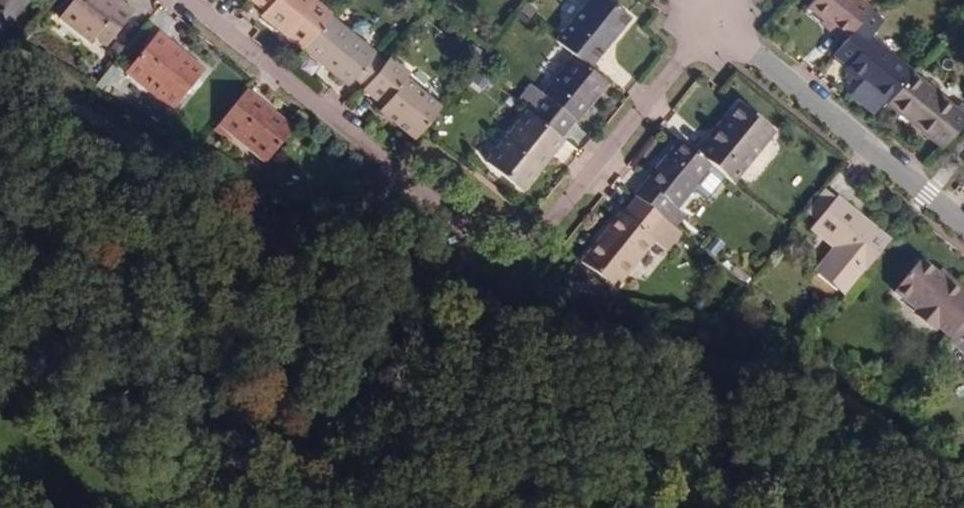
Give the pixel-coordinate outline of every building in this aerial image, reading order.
[(128,4),(124,9),(114,1),(113,0),(80,0),(62,21),(94,46),(99,39),(111,48),(139,14),(128,4)] [(122,0),(115,0),(114,1),(124,9),(128,4),(122,0)] [(305,52),(330,21),(332,18),(309,0),(254,0),(253,1),(269,13),(265,19),(305,52)] [(591,69),(630,21),(604,0),(591,0),(557,42),(577,58),(591,69)] [(857,28),(870,13),(858,3),(854,0),(813,0),(804,12),(844,44),(857,28)] [(330,21),(305,52),(350,89),(356,79),(367,87),(385,65),(330,21)] [(885,107),(911,76),(913,73),(857,28),(844,44),(833,57),(848,69),(869,86),(865,91),(885,107)] [(174,115),(204,79),(171,52),(175,48),(161,37),(129,78),(174,115)] [(208,75),(175,48),(171,52),(204,79),(208,75)] [(612,86),(591,69),(577,58),(532,113),(531,113),(559,136),(574,118),(582,123),(612,86)] [(389,59),(385,65),(367,87),(364,90),(387,106),(382,112),(418,140),(423,135),(442,110),(407,82),(411,77),(389,59)] [(844,74),(865,91),(869,86),(848,69),(844,74)] [(911,76),(885,107),(931,144),(935,138),(946,147),(963,125),(963,114),(958,109),(955,112),(911,76)] [(297,133),(247,92),(219,127),(269,167),(297,133)] [(697,154),(715,169),(734,184),(776,133),(741,106),(711,145),(707,141),(697,154)] [(559,136),(531,113),(485,170),(523,199),(567,142),(559,136)] [(941,153),(946,147),(935,138),(931,144),(941,153)] [(680,213),(715,169),(697,154),(682,142),(636,198),(639,201),(664,221),(674,209),(680,213)] [(821,219),(840,196),(830,189),(811,212),(821,219)] [(815,226),(840,246),(846,252),(831,271),(853,289),(895,239),(841,195),(840,196),(821,219),(815,226)] [(667,223),(664,221),(639,201),(623,220),(620,218),(580,268),(616,297),(655,247),(650,243),(667,223)] [(824,266),(831,271),(846,252),(840,246),(824,266)] [(953,337),(963,323),(963,303),(936,280),(917,265),(896,293),(953,337)] [(853,289),(831,271),(824,266),(819,272),(848,295),(853,289)] [(943,272),(936,280),(963,303),(963,288),(943,272)] [(953,337),(948,343),(963,355),(963,323),(953,337)]
